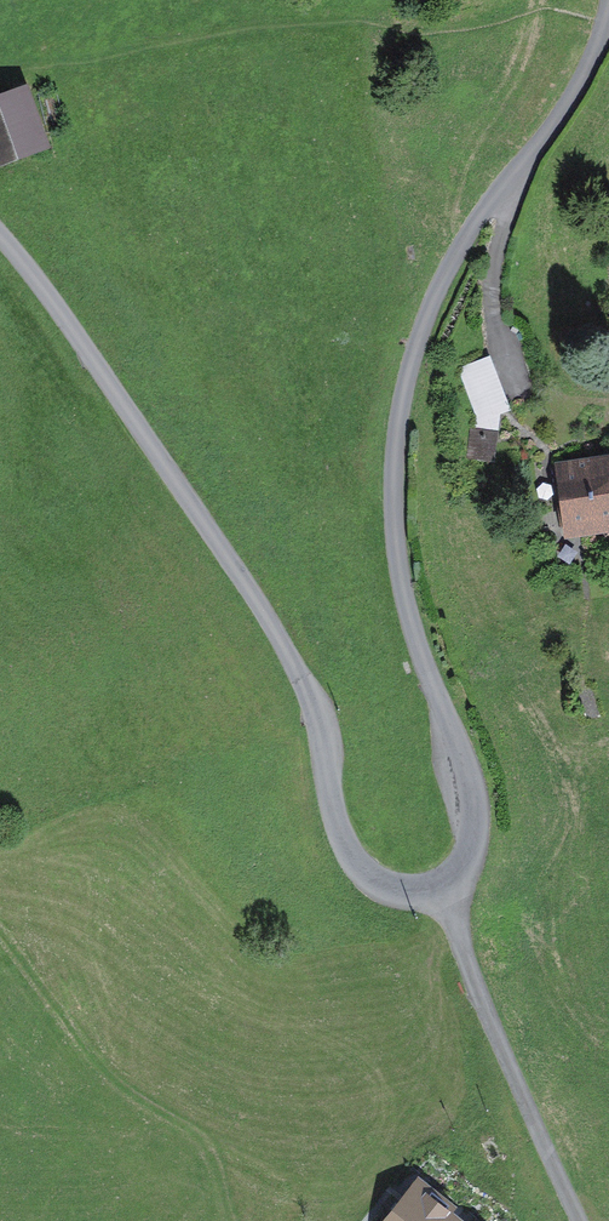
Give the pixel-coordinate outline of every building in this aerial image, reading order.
[(27,90),(0,98),(0,169),(47,155),(27,90)] [(458,374),(486,463),(503,457),(492,424),(511,418),(494,362),(458,374)] [(558,467),(565,540),(608,535),(608,462),(558,467)] [(382,1220),(466,1220),(425,1190),(428,1186),(415,1176),(382,1220)]
